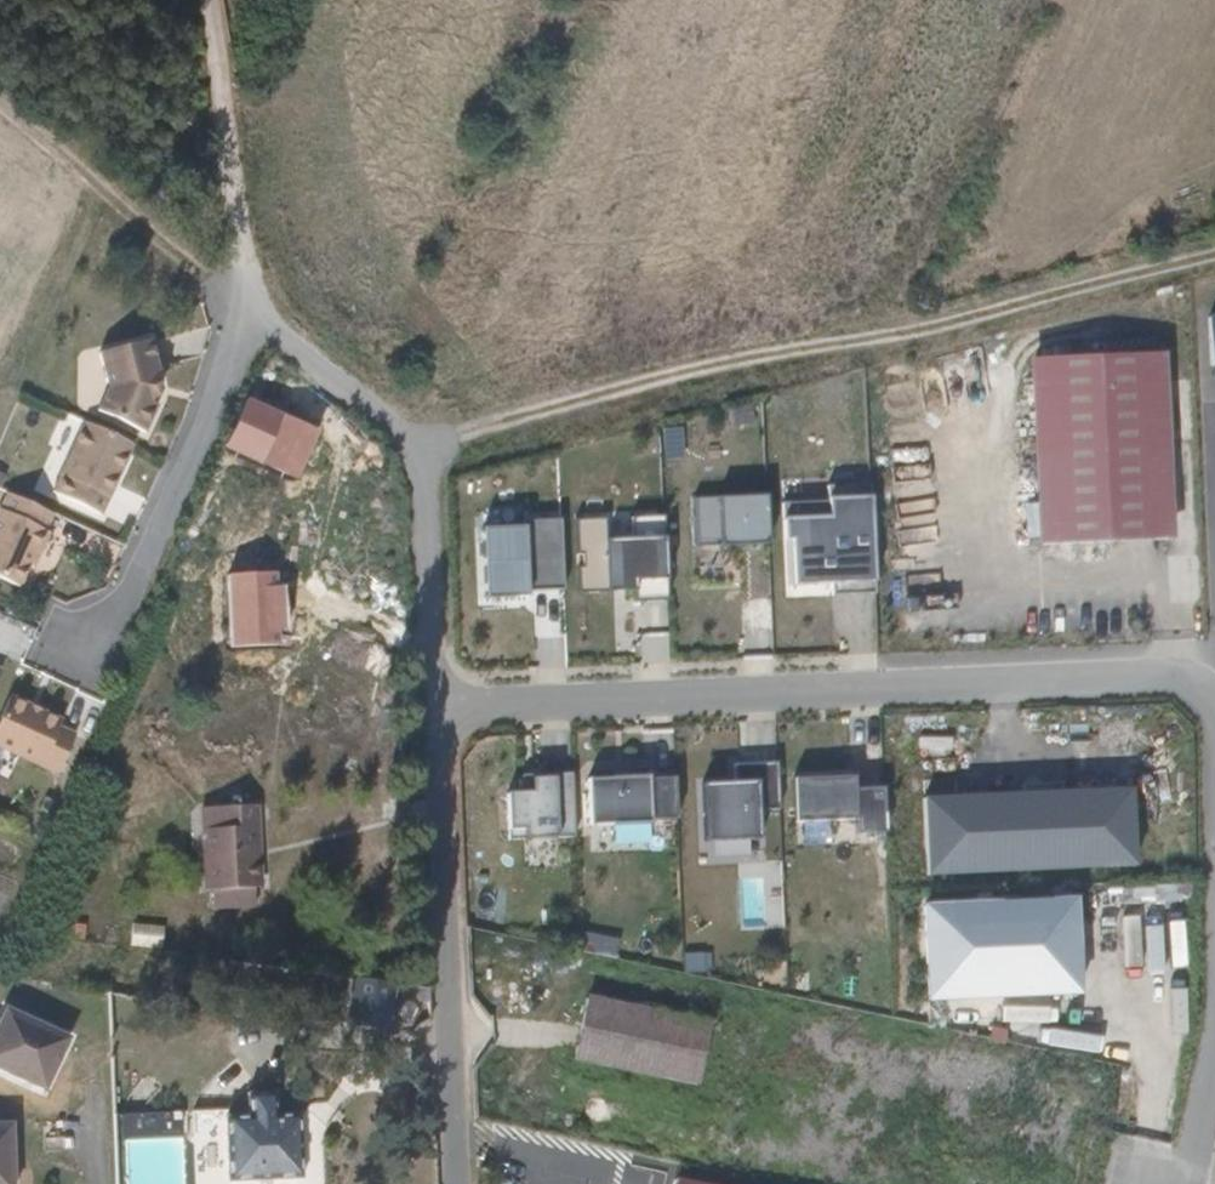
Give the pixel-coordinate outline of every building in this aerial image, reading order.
[(150,345),(98,360),(109,393),(96,420),(146,441),(158,413),(150,409),(153,380),(159,378),(150,345)] [(1168,543),(1159,359),(1030,366),(1040,550),(1168,543)] [(311,432),(249,404),(229,449),(291,477),(311,432)] [(102,519),(134,452),(84,430),(54,498),(102,519)] [(716,499),(693,500),(694,547),(719,546),(719,542),(764,541),(762,495),(716,496),(716,499)] [(872,579),(869,496),(825,497),(825,516),(781,517),(782,538),(788,538),(790,582),(872,579)] [(6,500),(0,515),(0,587),(17,595),(33,558),(40,562),(48,542),(42,539),(50,520),(6,500)] [(528,526),(487,527),(490,596),(531,594),(531,591),(565,589),(562,520),(527,521),(528,526)] [(601,522),(577,523),(579,591),(633,589),(633,580),(663,579),(662,538),(602,540),(601,522)] [(275,577),(231,578),(233,645),(278,643),(277,631),(284,630),(283,590),(276,590),(275,577)] [(75,744),(57,736),(60,727),(13,705),(0,735),(0,755),(60,781),(75,744)] [(755,784),(702,786),(705,840),(759,837),(757,810),(779,810),(777,764),(754,765),(755,784)] [(573,838),(572,774),(553,775),(553,778),(528,778),(529,792),(504,793),(505,829),(522,828),(522,839),(573,838)] [(852,775),(792,778),(794,823),(854,820),(852,775)] [(645,777),(585,779),(587,825),(648,823),(647,819),(673,818),(671,779),(645,780),(645,777)] [(1130,787),(919,796),(922,876),(1134,867),(1130,787)] [(208,891),(244,890),(253,889),(252,805),(195,806),(198,891),(208,891)] [(245,910),(244,890),(208,891),(207,911),(245,910)] [(1075,896),(920,903),(924,1001),(1079,994),(1075,896)] [(132,924),(131,946),(163,948),(164,925),(132,924)] [(391,1004),(352,997),(342,1044),(382,1051),(391,1004)] [(9,1008),(0,1027),(0,1071),(49,1093),(74,1037),(9,1008)] [(684,1095),(696,1040),(573,1012),(561,1067),(684,1095)] [(250,1107),(251,1130),(226,1131),(227,1183),(302,1183),(302,1130),(278,1131),(278,1108),(250,1107)] [(0,1123),(0,1183),(19,1183),(16,1122),(0,1123)]
